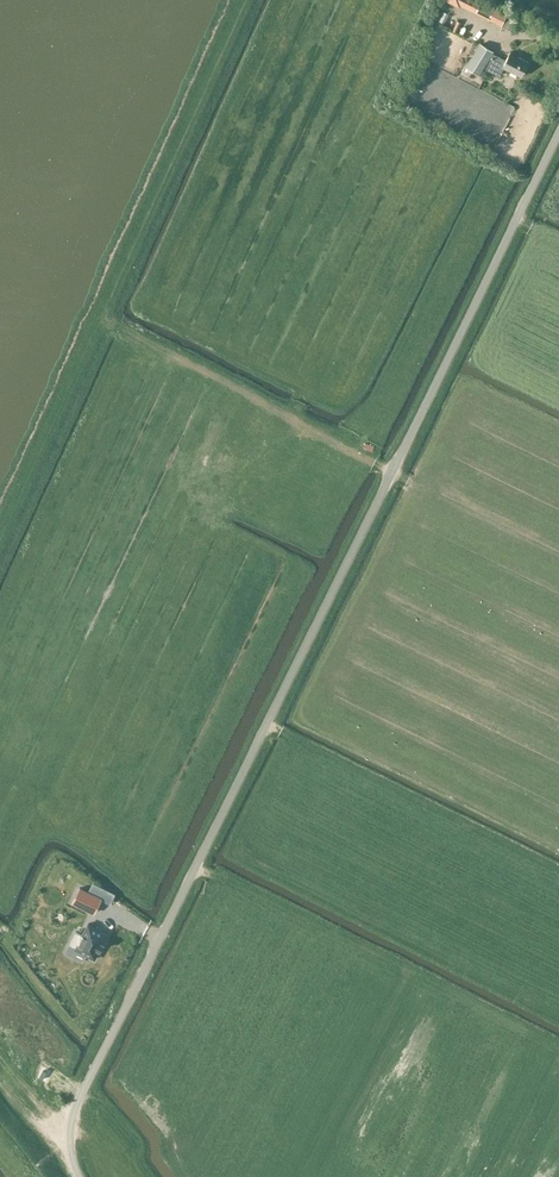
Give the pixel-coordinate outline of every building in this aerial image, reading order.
[(460,5),(501,25),(507,14),(478,0),(446,0),(459,7),(460,5)] [(507,14),(501,25),(511,30),(516,19),(507,14)] [(480,43),(466,66),(468,67),(476,72),(479,74),(493,50),(480,43)] [(493,52),(486,68),(501,75),(504,67),(522,76),(529,61),(510,51),(506,59),(493,52)] [(468,67),(465,73),(472,78),(476,72),(468,67)] [(80,887),(72,902),(93,913),(101,898),(80,887)] [(88,923),(75,949),(94,959),(99,949),(100,949),(103,943),(102,943),(107,933),(88,923)]
